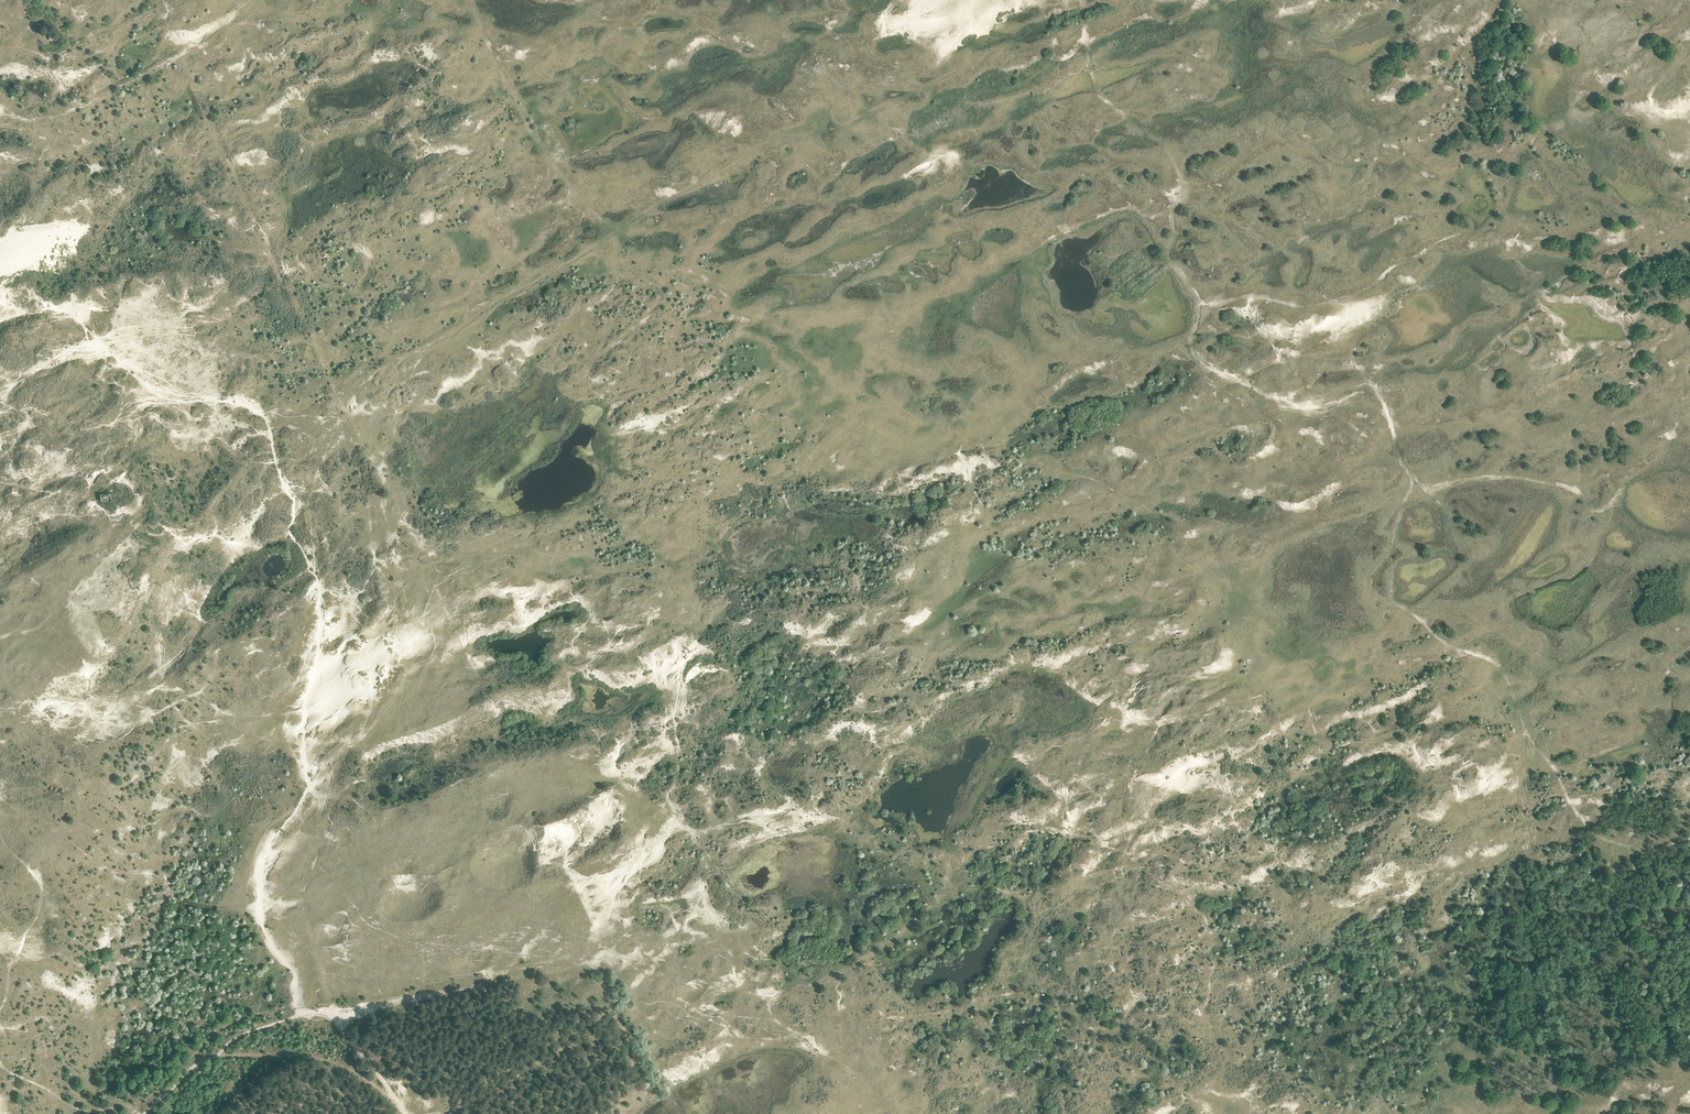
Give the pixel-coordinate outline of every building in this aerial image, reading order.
[(148,519),(144,523),(149,529),(153,524),(148,519)]
